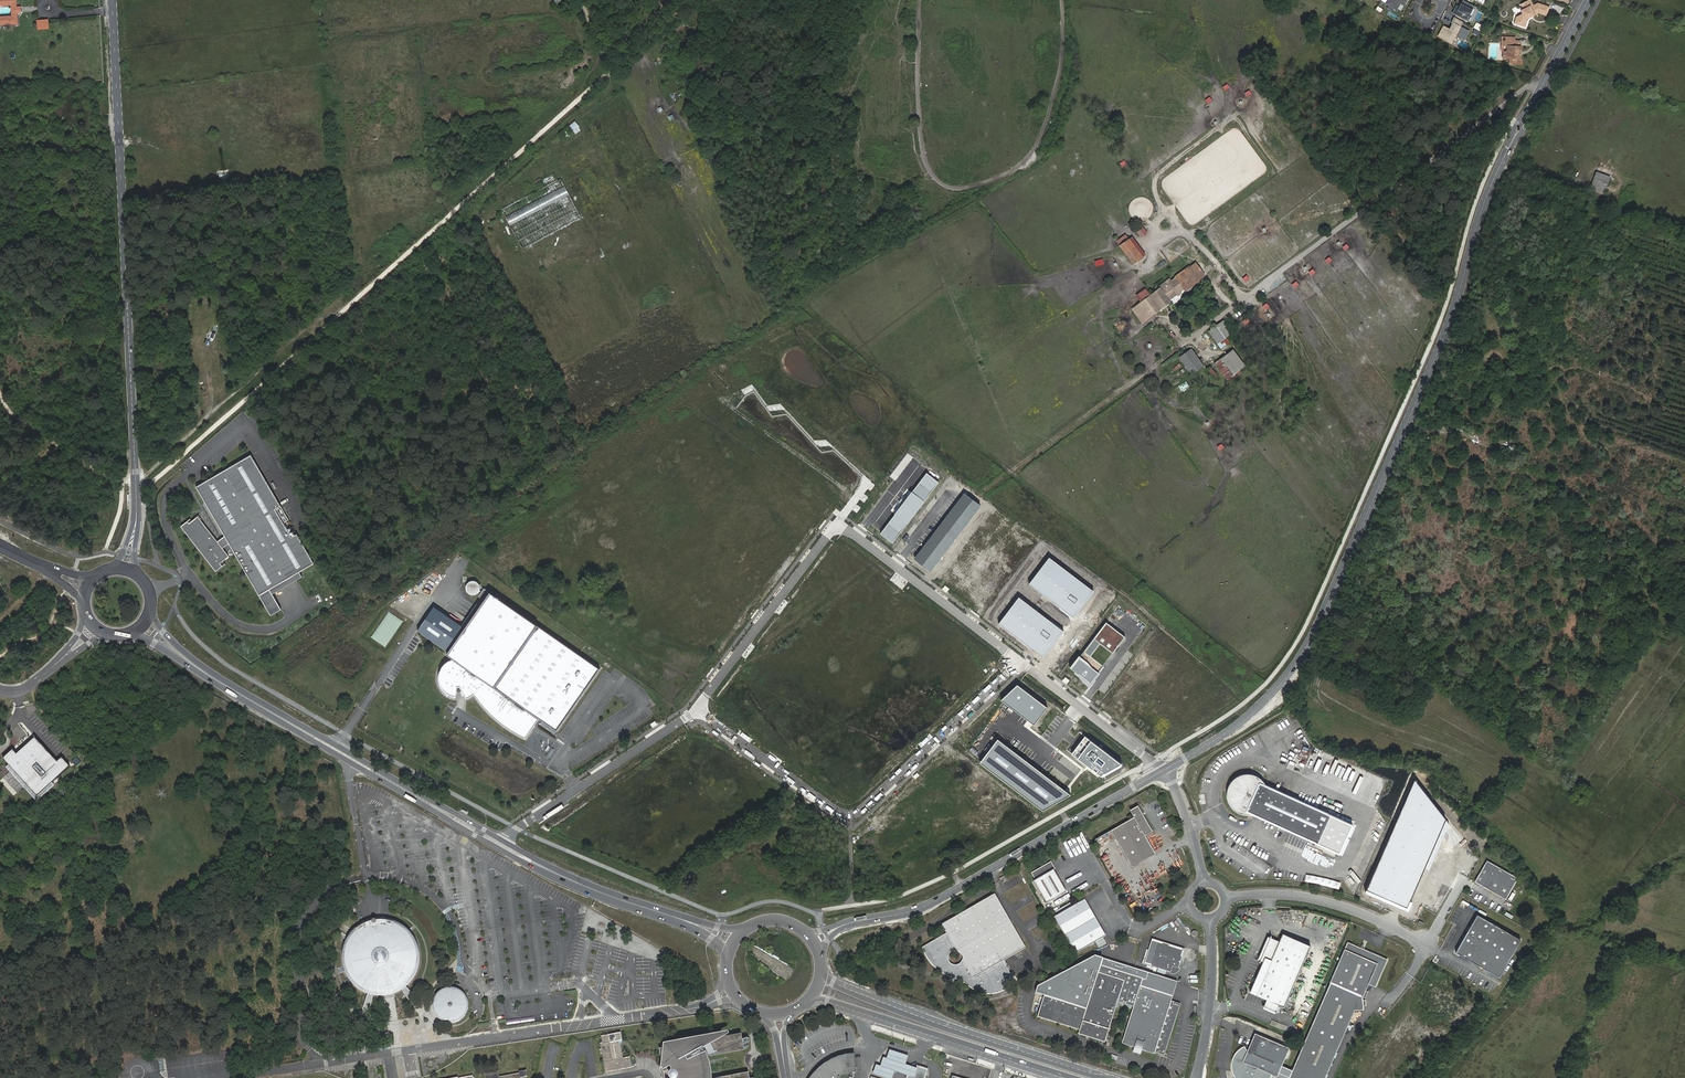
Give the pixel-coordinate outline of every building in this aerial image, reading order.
[(17,22),(17,12),(16,7),(16,0),(0,0),(0,23),(17,22)] [(1405,0),(1386,0),(1384,4),(1394,11),(1398,4),(1402,6),(1405,0)] [(1472,6),(1461,0),(1460,0),(1457,7),(1454,5),(1450,13),(1466,21),(1469,15),(1467,15),(1472,6)] [(1517,17),(1514,23),(1526,28),(1529,18),(1537,13),(1545,16),(1548,7),(1535,2),(1530,5),(1526,1),(1519,5),(1522,9),(1520,10),(1522,13),(1517,17)] [(1463,38),(1466,31),(1458,26),(1460,21),(1452,17),(1450,22),(1451,23),(1448,30),(1441,26),(1436,36),(1449,43),(1454,34),(1463,38)] [(49,19),(37,20),(38,30),(50,29),(49,19)] [(1475,23),(1473,28),(1481,31),(1483,26),(1475,23)] [(1507,50),(1503,50),(1503,58),(1509,58),(1509,64),(1522,64),(1522,59),(1521,59),(1522,47),(1519,47),(1519,41),(1515,41),(1508,40),(1508,37),(1503,36),(1503,40),(1508,41),(1507,50)] [(575,121),(568,124),(574,133),(580,130),(575,121)] [(1604,193),(1610,176),(1596,171),(1589,188),(1604,193)] [(562,179),(501,207),(519,248),(580,221),(562,179)] [(498,216),(495,214),(498,211),(493,206),(483,216),(487,220),(489,218),(492,221),(498,216)] [(1134,263),(1143,257),(1129,240),(1121,246),(1134,263)] [(1161,288),(1155,292),(1133,309),(1143,322),(1171,302),(1170,300),(1184,290),(1185,291),(1205,276),(1196,263),(1176,278),(1176,279),(1162,289),(1161,288)] [(1152,323),(1146,327),(1150,332),(1156,328),(1152,323)] [(1217,324),(1210,330),(1218,341),(1226,336),(1217,324)] [(1177,357),(1190,375),(1203,365),(1190,347),(1177,357)] [(1232,352),(1223,358),(1234,373),(1240,369),(1243,367),(1232,352)] [(1234,373),(1223,358),(1216,363),(1228,379),(1234,373)] [(1211,366),(1208,369),(1217,381),(1220,378),(1211,366)] [(1240,369),(1234,373),(1228,379),(1230,382),(1243,372),(1240,369)] [(253,450),(196,484),(225,533),(220,540),(199,515),(183,527),(218,569),(231,559),(226,548),(232,542),(274,613),(280,610),(269,591),(320,561),(300,527),(294,531),(283,512),(288,509),(253,450)] [(939,482),(927,473),(880,533),(892,543),(939,482)] [(980,506),(964,493),(915,557),(931,569),(980,506)] [(1093,590),(1050,558),(1029,585),(1073,617),(1093,590)] [(556,729),(600,668),(485,586),(475,600),(481,604),(447,652),(450,654),(449,654),(445,656),(441,660),(438,663),(437,667),(435,670),(435,675),(435,680),(437,684),(439,688),(442,692),(445,694),(449,696),(453,697),(458,698),(462,698),(467,696),(474,692),(487,708),(492,714),(502,723),(514,731),(525,737),(539,717),(556,729)] [(1062,631),(1019,598),(999,623),(1042,657),(1062,631)] [(1125,637),(1105,621),(1071,666),(1091,682),(1125,637)] [(1163,641),(1169,637),(1165,632),(1159,636),(1163,641)] [(1060,658),(1055,662),(1062,671),(1067,667),(1060,658)] [(1180,685),(1185,691),(1193,686),(1189,679),(1180,685)] [(1038,719),(1046,708),(1018,686),(1002,699),(1034,724),(1038,719)] [(1164,719),(1174,714),(1170,707),(1160,713),(1164,719)] [(57,763),(35,738),(17,755),(13,750),(3,759),(37,797),(70,767),(62,758),(57,763)] [(1044,812),(1072,796),(1000,740),(982,763),(1044,812)] [(1120,763),(1089,741),(1077,757),(1100,774),(1120,763)] [(1266,786),(1262,784),(1257,780),(1252,777),(1247,776),(1241,777),(1236,779),(1233,781),(1232,783),(1229,788),(1227,792),(1227,794),(1227,799),(1229,805),(1233,809),(1237,812),(1243,814),(1249,814),(1251,816),(1339,854),(1352,825),(1266,786)] [(1445,819),(1414,779),(1367,889),(1406,907),(1445,819)] [(1135,819),(1112,832),(1132,868),(1156,855),(1145,837),(1153,832),(1138,807),(1131,812),(1135,819)] [(1486,859),(1473,881),(1505,899),(1517,877),(1486,859)] [(1036,881),(1034,882),(1047,904),(1066,893),(1053,871),(1055,869),(1051,862),(1032,873),(1036,881)] [(1025,948),(994,895),(942,925),(947,934),(922,948),(925,954),(928,960),(934,967),(939,972),(947,976),(958,980),(963,983),(972,989),(976,991),(982,993),(987,994),(995,994),(1003,991),(1016,984),(1002,962),(1025,948)] [(1084,900),(1053,917),(1074,954),(1104,936),(1084,900)] [(1475,914),(1454,952),(1498,976),(1519,939),(1475,914)] [(371,920),(367,922),(366,922),(362,924),(360,926),(356,929),(354,931),(351,934),(348,938),(346,943),(346,945),(344,950),(344,952),(344,955),(344,959),(344,964),(345,967),(345,969),(347,973),(348,976),(351,980),(354,983),(355,985),(357,987),(361,990),(363,991),(368,993),(372,995),(375,995),(379,996),(384,996),(389,995),(391,995),(394,994),(398,992),(400,991),(405,989),(408,986),(412,982),(413,980),(416,976),(417,974),(419,970),(420,965),(421,962),(421,958),(421,955),(421,953),(420,948),(419,946),(417,941),(416,939),(414,935),(412,933),(409,929),(405,926),(403,925),(399,922),(397,922),(392,920),(390,919),(387,919),(383,919),(378,919),(375,919),(371,920)] [(1310,946),(1283,934),(1279,942),(1271,961),(1265,958),(1263,962),(1249,993),(1283,1008),(1310,946)] [(1268,937),(1258,960),(1263,962),(1265,958),(1271,961),(1279,942),(1268,937)] [(1151,939),(1143,965),(1168,974),(1169,972),(1170,972),(1172,971),(1173,970),(1174,969),(1175,967),(1176,968),(1182,949),(1151,939)] [(1363,948),(1346,941),(1328,982),(1349,992),(1346,999),(1357,1004),(1360,997),(1366,983),(1373,986),(1386,959),(1363,948)] [(1103,960),(1093,956),(1035,987),(1033,993),(1042,996),(1087,1010),(1103,960)] [(1042,996),(1035,1016),(1077,1030),(1076,1035),(1102,1043),(1115,1002),(1131,1007),(1120,1043),(1152,1054),(1153,1052),(1162,1055),(1178,1004),(1169,1001),(1170,996),(1138,986),(1141,978),(1144,979),(1146,973),(1103,960),(1087,1010),(1042,996)] [(1362,1009),(1360,997),(1357,1004),(1346,999),(1349,992),(1328,982),(1318,1006),(1347,1021),(1352,1009),(1362,1009)] [(447,988),(444,988),(444,989),(442,989),(439,991),(436,993),(433,996),(432,999),(430,1002),(430,1006),(430,1009),(430,1013),(431,1016),(433,1019),(434,1021),(437,1023),(440,1025),(443,1027),(445,1027),(449,1028),(452,1028),(456,1027),(459,1026),(462,1024),(465,1021),(466,1020),(468,1017),(469,1013),(470,1010),(470,1006),(469,1003),(468,999),(466,996),(464,993),(462,992),(459,990),(456,989),(453,988),(449,988),(447,988)] [(1347,1021),(1318,1006),(1287,1077),(1323,1077),(1347,1021)] [(599,1046),(605,1073),(632,1068),(630,1059),(623,1060),(619,1042),(619,1039),(623,1039),(622,1031),(611,1033),(611,1034),(601,1036),(603,1045),(599,1046)] [(711,1067),(708,1058),(744,1051),(741,1035),(720,1039),(731,1031),(664,1043),(663,1050),(660,1050),(661,1055),(657,1070),(660,1077),(712,1077),(712,1074),(711,1067)] [(1288,1048),(1254,1034),(1247,1053),(1242,1047),(1238,1049),(1234,1053),(1231,1058),(1230,1063),(1230,1069),(1232,1074),(1234,1077),(1268,1077),(1270,1073),(1276,1076),(1288,1048)] [(907,1075),(908,1071),(914,1072),(916,1068),(905,1064),(908,1056),(890,1050),(887,1058),(883,1057),(880,1066),(876,1065),(873,1073),(888,1077),(892,1077),(894,1071),(907,1075)] [(810,1077),(852,1077),(853,1072),(853,1056),(852,1056),(850,1055),(849,1055),(848,1055),(837,1056),(829,1059),(820,1066),(819,1066),(819,1067),(814,1072),(811,1077),(810,1077)] [(907,1075),(906,1077),(925,1077),(927,1070),(916,1066),(916,1068),(914,1072),(908,1071),(907,1075)]
